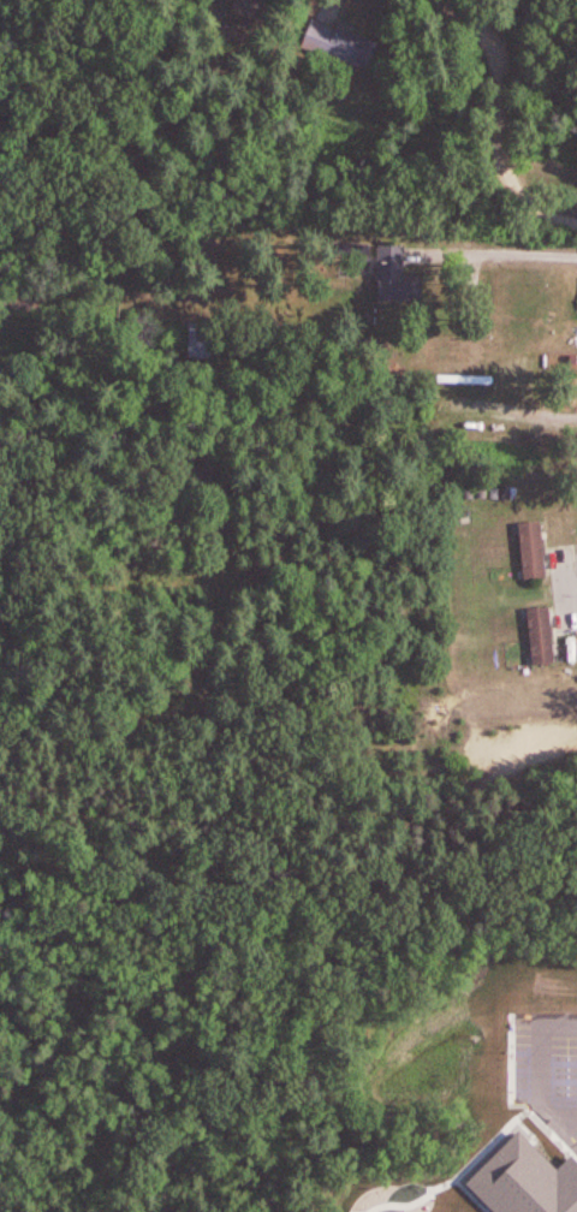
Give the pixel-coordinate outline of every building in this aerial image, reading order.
[(374,66),(382,38),(315,19),(307,47),(374,66)] [(407,246),(381,245),(380,300),(427,301),(427,275),(407,274),(407,246)] [(192,358),(216,358),(216,323),(192,323),(192,358)] [(549,578),(545,521),(521,522),(525,580),(549,578)] [(531,609),(534,665),(556,664),(553,607),(531,609)]
